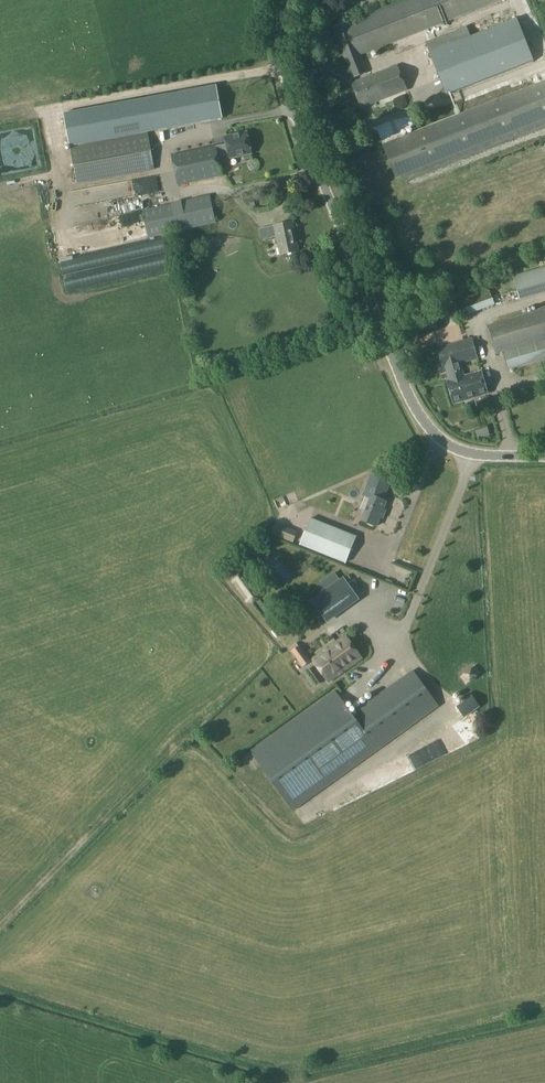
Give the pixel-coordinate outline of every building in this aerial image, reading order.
[(503,0),(404,0),(347,22),(333,28),(352,79),(367,73),(360,56),(503,0)] [(517,19),(429,53),(446,97),(534,62),(517,19)] [(361,108),(407,91),(397,66),(351,83),(361,108)] [(408,182),(544,128),(544,82),(383,146),(396,178),(405,175),(408,182)] [(216,86),(64,114),(70,146),(147,132),(222,118),(216,86)] [(147,132),(70,146),(77,183),(154,169),(147,132)] [(222,176),(219,161),(251,154),(247,133),(225,137),(226,144),(171,156),(178,186),(222,176)] [(148,239),(216,223),(210,196),(142,211),(148,239)] [(95,203),(66,209),(70,226),(76,227),(92,223),(96,223),(106,221),(109,236),(112,207),(121,205),(95,203)] [(280,256),(299,252),(293,222),(258,230),(261,241),(276,238),(280,256)] [(544,293),(544,267),(512,277),(519,300),(544,293)] [(455,302),(461,318),(495,305),(495,304),(502,301),(496,287),(489,290),(488,289),(455,302)] [(437,302),(441,316),(449,314),(445,299),(437,302)] [(487,326),(496,355),(503,352),(508,370),(544,360),(544,309),(487,326)] [(461,359),(462,363),(477,359),(471,340),(449,346),(451,354),(454,353),(457,360),(461,359)] [(460,364),(462,363),(461,359),(457,360),(454,353),(451,354),(449,346),(438,349),(443,369),(445,368),(449,381),(464,377),(460,364)] [(464,377),(449,381),(447,382),(453,404),(487,394),(481,372),(464,377)] [(390,482),(371,474),(363,495),(370,498),(361,520),(376,526),(380,517),(382,518),(385,511),(383,510),(386,502),(382,501),(390,482)] [(345,518),(350,502),(338,499),(334,515),(345,518)] [(344,563),(355,536),(310,517),(299,544),(344,563)] [(296,530),(276,522),(271,532),(292,540),(296,530)] [(260,556),(268,549),(263,543),(255,550),(260,556)] [(260,593),(246,573),(239,573),(234,577),(232,582),(244,599),(247,602),(253,602),(258,599),(260,593)] [(327,623),(359,600),(357,597),(363,593),(354,580),(348,585),(343,578),(339,580),(334,573),(323,581),(328,589),(311,601),(327,623)] [(361,659),(345,636),(312,660),(328,682),(361,659)] [(303,667),(310,662),(299,647),(292,651),(303,667)] [(480,673),(474,665),(471,668),(470,667),(461,674),(462,675),(460,677),(465,685),(468,682),(469,684),(478,677),(477,676),(480,673)] [(249,752),(291,811),(438,707),(412,671),(351,715),(335,691),(249,752)] [(444,753),(439,742),(429,746),(427,741),(383,761),(390,777),(444,753)] [(244,784),(250,781),(244,771),(238,775),(244,784)]
